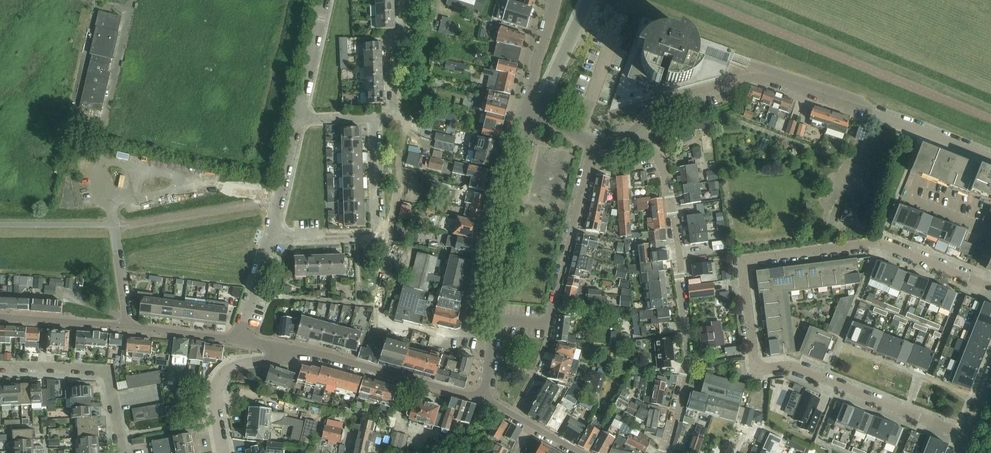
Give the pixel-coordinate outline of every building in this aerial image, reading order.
[(447,5),(480,16),(486,0),(448,0),(447,5)] [(532,9),(519,5),(504,0),(498,0),(492,19),(502,22),(526,29),(532,9)] [(519,5),(532,9),(535,0),(521,0),(519,5)] [(394,5),(376,6),(376,18),(394,17),(394,5)] [(92,55),(80,107),(101,112),(110,73),(107,73),(110,59),(113,60),(119,33),(118,33),(121,18),(99,12),(95,29),(96,29),(90,54),(92,55)] [(394,17),(376,18),(377,30),(395,29),(394,17)] [(726,76),(731,62),(735,51),(688,34),(687,33),(684,30),(680,28),(679,31),(643,18),(611,107),(726,76)] [(449,29),(447,36),(455,38),(456,36),(458,27),(450,25),(449,29)] [(496,43),(497,43),(521,49),(525,36),(499,30),(496,43)] [(521,49),(497,43),(493,60),(517,66),(521,49)] [(363,44),(364,57),(382,56),(381,44),(372,44),(363,44)] [(382,56),(364,57),(364,69),(382,68),(382,56)] [(517,66),(493,60),(490,70),(500,72),(515,76),(517,66)] [(447,62),(445,70),(456,72),(458,64),(447,62)] [(382,68),(364,69),(365,81),(383,80),(382,68)] [(486,90),(510,96),(515,76),(500,72),(498,80),(489,78),(486,90)] [(383,80),(365,81),(365,93),(383,93),(383,80)] [(756,105),(761,91),(755,89),(751,87),(747,98),(747,102),(756,105)] [(769,107),(774,94),(765,91),(764,92),(761,91),(756,105),(761,102),(760,104),(759,104),(758,105),(757,105),(756,110),(757,110),(754,118),(760,120),(765,106),(764,106),(769,107)] [(383,93),(365,93),(366,105),(384,105),(383,93)] [(489,94),(487,104),(507,109),(509,99),(489,94)] [(774,94),(769,107),(779,111),(783,98),(774,94)] [(793,101),(783,98),(779,111),(789,114),(793,101)] [(505,119),(507,109),(487,104),(485,114),(487,114),(505,119)] [(831,114),(813,108),(809,121),(827,127),(831,114)] [(434,112),(427,110),(426,118),(433,119),(434,112)] [(746,111),(744,117),(750,119),(752,113),(746,111)] [(439,112),(438,118),(451,121),(450,128),(456,129),(459,117),(439,112)] [(505,119),(487,114),(484,124),(502,129),(505,119)] [(845,132),(847,128),(849,120),(831,114),(827,127),(824,136),(841,142),(843,135),(844,136),(845,132)] [(691,120),(692,130),(709,129),(709,127),(713,127),(712,118),(691,120)] [(793,136),(795,131),(798,123),(791,121),(786,134),(793,136)] [(502,129),(484,124),(481,136),(499,140),(502,129)] [(806,126),(800,124),(796,136),(802,138),(806,126)] [(867,127),(860,125),(856,139),(862,141),(867,127)] [(342,129),(342,142),(361,141),(361,128),(342,129)] [(689,132),(674,138),(677,146),(692,141),(689,132)] [(435,141),(436,141),(454,145),(455,138),(437,134),(435,141)] [(499,143),(478,138),(475,151),(495,156),(499,143)] [(361,141),(342,142),(343,154),(361,154),(361,141)] [(454,145),(436,141),(434,148),(453,153),(455,146),(454,145)] [(981,167),(980,168),(956,159),(922,145),(910,173),(990,205),(990,171),(981,167)] [(694,158),(702,157),(701,149),(693,151),(694,158)] [(434,151),(432,157),(442,159),(443,153),(434,151)] [(492,169),(495,156),(475,151),(475,152),(470,151),(467,161),(472,163),(472,164),(492,169)] [(361,154),(343,154),(343,166),(362,166),(361,154)] [(441,171),(443,161),(430,158),(428,167),(441,171)] [(489,182),(492,172),(458,163),(456,168),(468,171),(467,177),(471,178),(489,182)] [(682,182),(683,186),(698,184),(696,165),(676,168),(676,173),(680,172),(681,177),(677,178),(678,182),(682,182)] [(362,166),(343,166),(344,178),(362,178),(362,166)] [(875,169),(870,184),(879,187),(885,172),(875,169)] [(417,183),(422,176),(418,172),(412,179),(417,183)] [(616,178),(617,190),(628,189),(627,174),(622,175),(622,177),(616,178)] [(719,181),(718,174),(707,175),(708,182),(719,181)] [(591,184),(590,187),(595,188),(607,191),(610,178),(597,176),(595,185),(591,184)] [(362,178),(344,178),(344,191),(363,190),(362,178)] [(430,191),(433,180),(424,178),(421,188),(430,191)] [(489,182),(471,178),(469,188),(487,192),(489,182)] [(698,184),(683,186),(683,191),(679,192),(680,196),(684,196),(700,194),(698,184)] [(595,188),(592,203),(604,205),(605,201),(607,193),(607,191),(595,188)] [(628,189),(617,190),(618,202),(632,201),(631,196),(628,197),(628,189)] [(363,190),(344,191),(344,203),(363,203),(363,190)] [(462,203),(467,204),(483,208),(486,196),(467,192),(465,200),(463,200),(462,203)] [(700,194),(684,196),(685,200),(680,201),(681,206),(701,203),(700,194)] [(651,209),(651,201),(650,198),(647,198),(639,199),(636,199),(637,211),(638,211),(651,209)] [(667,241),(662,200),(651,201),(651,209),(652,214),(650,215),(650,217),(652,216),(653,218),(647,219),(649,233),(642,233),(643,239),(649,239),(650,243),(667,241)] [(632,201),(618,202),(619,214),(629,213),(629,206),(632,206),(632,201)] [(363,203),(344,203),(345,215),(363,214),(363,203)] [(592,203),(590,213),(609,217),(611,206),(604,205),(592,203)] [(483,208),(467,204),(464,215),(480,219),(483,208)] [(899,205),(899,206),(891,226),(902,230),(910,210),(899,205)] [(402,206),(399,218),(408,221),(411,208),(402,206)] [(443,214),(445,208),(437,206),(434,206),(433,209),(436,210),(436,212),(443,214)] [(921,214),(912,210),(910,210),(902,230),(913,234),(921,214)] [(590,213),(588,221),(607,225),(609,217),(590,213)] [(629,213),(619,214),(620,226),(630,225),(633,224),(633,220),(630,220),(629,213)] [(363,214),(345,215),(345,227),(364,227),(363,214)] [(933,218),(921,214),(913,234),(925,239),(933,218)] [(480,219),(464,215),(463,219),(457,218),(455,225),(477,231),(480,219)] [(687,221),(688,226),(704,224),(703,215),(682,218),(682,222),(687,221)] [(944,223),(933,218),(925,239),(936,243),(944,223)] [(588,221),(586,231),(605,234),(607,225),(588,221)] [(725,230),(724,222),(716,223),(717,231),(725,230)] [(955,227),(945,223),(944,223),(936,243),(947,248),(955,227)] [(706,224),(704,224),(688,226),(689,231),(683,232),(684,236),(689,236),(707,233),(706,224)] [(477,231),(455,225),(453,235),(475,241),(477,231)] [(631,234),(630,225),(620,226),(620,237),(625,237),(625,240),(629,239),(634,239),(640,238),(640,233),(631,234)] [(967,232),(955,227),(947,248),(959,253),(963,242),(967,232)] [(707,233),(689,236),(690,240),(685,241),(685,246),(708,243),(707,233)] [(589,237),(579,234),(576,245),(596,250),(597,243),(598,239),(589,237)] [(455,249),(452,248),(451,254),(468,258),(469,253),(472,254),(475,242),(458,238),(455,249)] [(727,249),(726,242),(712,243),(713,251),(727,249)] [(976,247),(963,242),(959,253),(972,258),(976,247)] [(650,245),(651,254),(661,253),(661,248),(665,248),(665,243),(650,245)] [(596,250),(576,245),(574,257),(584,259),(593,261),(596,250)] [(633,256),(639,256),(650,255),(649,245),(638,246),(639,251),(633,252),(633,256)] [(661,253),(651,254),(652,264),(663,263),(662,257),(666,257),(666,252),(661,253)] [(461,292),(469,261),(450,256),(445,279),(433,276),(437,259),(418,254),(409,289),(439,297),(436,308),(459,313),(461,294),(441,289),(441,292),(429,289),(431,284),(443,287),(461,292)] [(650,255),(639,256),(640,265),(651,264),(650,255)] [(344,256),(332,257),(333,275),(345,275),(344,256)] [(624,266),(626,258),(618,256),(616,264),(624,266)] [(308,257),(295,258),(295,277),(308,276),(308,257)] [(320,257),(308,257),(308,276),(320,276),(320,257)] [(332,257),(320,257),(320,276),(333,275),(332,257)] [(590,273),(593,261),(584,259),(574,257),(571,269),(581,271),(590,273)] [(792,355),(785,294),(860,284),(864,274),(859,275),(857,260),(850,260),(850,263),(796,270),(783,272),(783,269),(756,272),(759,295),(762,294),(770,357),(792,355)] [(887,265),(877,261),(869,280),(879,284),(887,265)] [(663,263),(652,264),(653,273),(667,272),(667,266),(663,267),(663,263)] [(716,263),(692,266),(693,277),(701,276),(702,283),(718,281),(716,263)] [(652,273),(651,264),(640,265),(628,266),(629,276),(641,274),(652,273)] [(897,269),(887,265),(879,284),(889,288),(889,289),(897,269)] [(618,268),(616,277),(626,280),(628,270),(618,268)] [(588,279),(590,273),(581,271),(571,269),(569,276),(585,280),(585,279),(588,279)] [(898,270),(897,269),(889,289),(900,293),(907,274),(907,273),(906,274),(898,270)] [(667,272),(653,273),(652,273),(641,274),(642,284),(645,283),(665,281),(664,276),(668,275),(667,272)] [(917,278),(907,274),(900,293),(901,292),(910,296),(917,278)] [(33,288),(33,279),(23,278),(23,277),(20,277),(20,285),(22,285),(22,287),(33,288)] [(580,281),(569,278),(567,287),(578,289),(580,281)] [(928,282),(917,278),(910,296),(919,300),(920,301),(928,282)] [(50,279),(49,286),(62,287),(63,280),(50,279)] [(665,281),(645,283),(646,293),(647,293),(647,292),(666,290),(665,281)] [(928,282),(920,301),(930,305),(937,286),(928,282)] [(712,284),(689,287),(690,298),(714,295),(712,284)] [(45,286),(44,295),(55,296),(56,287),(45,286)] [(948,290),(937,286),(930,305),(939,309),(940,310),(948,290)] [(458,321),(459,313),(436,308),(439,297),(409,289),(403,287),(395,317),(382,313),(378,329),(391,332),(390,337),(410,342),(412,337),(417,338),(418,333),(413,331),(415,324),(430,328),(431,325),(455,331),(460,329),(461,324),(458,321)] [(583,296),(583,291),(580,290),(578,289),(567,287),(565,297),(575,299),(576,294),(579,295),(583,296)] [(234,289),(233,298),(241,298),(242,290),(234,289)] [(601,291),(588,290),(588,292),(586,292),(586,298),(588,298),(588,305),(607,306),(608,296),(601,296),(601,291)] [(669,290),(666,290),(647,292),(647,293),(648,302),(667,300),(666,295),(670,294),(669,290)] [(948,291),(948,290),(940,310),(950,314),(958,295),(948,291)] [(729,293),(719,295),(721,306),(731,305),(729,293)] [(164,295),(164,301),(161,318),(172,319),(174,302),(175,296),(164,295)] [(839,336),(855,295),(840,299),(827,331),(839,336)] [(575,299),(565,297),(562,307),(583,310),(584,306),(574,303),(575,299)] [(631,298),(620,297),(619,307),(630,308),(631,298)] [(140,315),(151,317),(153,299),(142,298),(140,315)] [(186,298),(185,303),(183,321),(194,322),(196,300),(186,298)] [(164,301),(153,299),(151,317),(161,318),(164,301)] [(19,300),(8,300),(8,310),(18,311),(19,300)] [(30,301),(19,300),(18,311),(29,311),(30,301)] [(207,301),(196,300),(194,322),(204,323),(207,301)] [(648,302),(647,302),(648,311),(668,308),(672,308),(672,305),(668,305),(667,300),(648,302)] [(46,302),(32,301),(32,311),(46,312),(46,302)] [(218,302),(207,301),(204,323),(215,325),(218,302)] [(62,303),(46,302),(46,312),(62,313),(62,303)] [(185,303),(174,302),(172,319),(183,321),(185,303)] [(226,326),(228,309),(229,304),(218,302),(215,325),(226,326)] [(983,303),(980,302),(976,313),(990,318),(990,306),(983,303)] [(670,323),(668,308),(648,311),(639,312),(640,320),(651,318),(651,325),(670,323)] [(639,327),(636,310),(631,310),(635,335),(640,335),(639,327)] [(976,313),(972,323),(979,325),(990,330),(990,318),(976,313)] [(568,336),(570,318),(563,317),(560,317),(556,342),(567,343),(568,343),(579,345),(580,342),(576,341),(576,337),(568,336)] [(309,339),(314,321),(302,318),(297,336),(309,339)] [(293,335),(294,327),(296,328),(297,321),(281,319),(279,337),(290,338),(290,337),(291,335),(293,335)] [(321,342),(326,324),(314,321),(309,339),(321,342)] [(724,346),(722,333),(721,333),(720,322),(711,324),(712,328),(700,329),(703,350),(715,348),(714,347),(724,346)] [(855,345),(862,326),(852,322),(845,341),(855,345)] [(990,338),(990,330),(979,325),(972,323),(968,333),(990,341),(990,338)] [(333,346),(338,328),(326,324),(321,342),(333,346)] [(944,328),(934,324),(932,328),(943,332),(944,328)] [(873,330),(872,330),(862,326),(855,345),(865,349),(873,330)] [(16,338),(16,328),(6,327),(6,344),(10,344),(11,338),(16,338)] [(24,344),(25,328),(16,328),(16,338),(21,338),(20,344),(24,344)] [(25,328),(24,344),(25,344),(25,349),(39,349),(40,330),(40,329),(25,328)] [(345,349),(350,331),(338,328),(333,346),(345,349)] [(822,363),(831,342),(833,336),(812,328),(802,355),(822,363)] [(875,353),(883,334),(872,330),(873,330),(865,349),(866,350),(866,349),(875,352),(875,353)] [(357,352),(362,334),(350,331),(345,349),(357,352)] [(57,356),(59,332),(49,332),(48,335),(42,334),(41,350),(48,350),(47,355),(57,356)] [(68,357),(69,333),(59,332),(57,356),(68,357)] [(86,347),(86,333),(77,332),(76,349),(85,350),(86,347)] [(623,334),(623,333),(611,332),(609,345),(622,347),(622,346),(623,334)] [(107,348),(108,335),(86,333),(86,347),(107,348)] [(986,351),(990,341),(968,333),(964,343),(986,351)] [(885,357),(893,339),(884,335),(884,334),(883,334),(875,353),(885,357)] [(122,347),(123,336),(110,335),(109,346),(122,347)] [(138,359),(140,340),(128,338),(126,353),(127,353),(126,362),(132,363),(133,358),(138,359)] [(187,357),(189,341),(174,339),(172,356),(173,356),(172,364),(186,365),(187,357)] [(436,377),(441,360),(442,355),(431,352),(430,355),(408,349),(409,346),(384,339),(381,351),(377,362),(400,367),(403,368),(425,375),(435,377),(436,377)] [(674,361),(672,339),(655,341),(658,369),(671,368),(670,361),(674,361)] [(896,361),(903,342),(902,342),(893,339),(885,357),(896,361)] [(151,355),(152,341),(140,340),(138,359),(143,359),(144,355),(151,355)] [(203,362),(205,344),(206,343),(192,341),(190,360),(203,362)] [(906,365),(914,345),(913,345),(913,346),(903,342),(896,361),(896,362),(897,361),(906,365)] [(558,344),(555,354),(580,362),(582,352),(576,350),(577,346),(568,343),(567,343),(566,346),(558,344)] [(982,362),(986,351),(964,343),(960,353),(967,356),(982,362)] [(222,361),(224,347),(205,344),(203,362),(202,363),(209,364),(209,363),(215,364),(216,360),(222,361)] [(916,368),(924,350),(914,345),(906,365),(907,365),(907,364),(916,368)] [(377,362),(381,351),(367,347),(366,350),(361,349),(358,359),(377,365),(377,362)] [(927,372),(934,354),(924,350),(916,368),(927,372)] [(978,372),(982,362),(967,356),(960,353),(956,363),(978,372)] [(577,370),(580,362),(555,354),(552,363),(577,370)] [(468,378),(474,358),(463,355),(461,360),(450,357),(448,362),(446,372),(455,375),(468,378)] [(455,375),(446,372),(448,362),(441,360),(436,377),(435,377),(434,381),(452,386),(455,375)] [(575,378),(577,370),(552,363),(550,370),(568,376),(575,378)] [(974,382),(978,372),(956,363),(952,373),(959,376),(974,382)] [(306,385),(311,369),(303,366),(297,382),(306,385)] [(277,390),(283,371),(271,367),(266,383),(272,385),(271,388),(277,390)] [(317,386),(321,370),(312,367),(311,369),(306,385),(317,388),(317,386)] [(326,388),(331,370),(322,367),(321,370),(317,386),(326,388)] [(336,391),(341,373),(331,370),(326,388),(336,391)] [(565,387),(568,376),(550,370),(549,376),(548,379),(559,382),(558,385),(565,387)] [(161,384),(159,371),(152,373),(155,385),(161,384)] [(290,390),(293,381),(295,375),(283,371),(277,390),(283,392),(284,389),(290,390)] [(346,393),(351,375),(341,373),(336,391),(346,393)] [(600,394),(605,375),(597,373),(592,392),(600,394)] [(970,392),(974,382),(952,373),(948,383),(951,384),(970,392)] [(356,396),(360,384),(362,378),(351,375),(346,393),(356,396)] [(464,389),(468,378),(455,375),(452,386),(464,389)] [(740,405),(745,386),(706,375),(701,394),(740,405)] [(661,406),(667,379),(658,377),(658,378),(651,376),(649,384),(654,385),(651,404),(661,406)] [(577,377),(576,383),(584,386),(586,380),(577,377)] [(370,399),(376,381),(364,378),(358,398),(370,402),(370,399)] [(12,406),(11,385),(10,379),(7,379),(7,385),(1,386),(1,406),(12,406)] [(22,405),(21,385),(20,379),(17,379),(17,385),(11,385),(12,406),(22,405)] [(70,388),(65,388),(66,399),(71,399),(91,398),(93,397),(93,394),(91,394),(91,387),(84,388),(84,382),(70,381),(70,388)] [(126,381),(117,383),(118,391),(128,389),(126,381)] [(380,402),(385,384),(376,381),(370,399),(380,402)] [(31,405),(31,384),(31,382),(27,382),(27,385),(21,385),(22,405),(31,405)] [(42,404),(42,393),(41,384),(41,382),(34,382),(35,384),(31,384),(31,405),(42,404)] [(568,394),(578,400),(585,388),(574,382),(568,394)] [(546,427),(556,410),(550,406),(559,390),(547,383),(536,403),(535,402),(535,403),(532,406),(533,407),(528,416),(546,427)] [(392,406),(397,388),(385,384),(380,402),(392,406)] [(629,402),(626,400),(630,393),(624,390),(620,397),(620,396),(614,406),(624,412),(629,402)] [(735,422),(740,405),(701,394),(691,392),(686,409),(735,422)] [(793,392),(785,413),(794,417),(793,420),(803,424),(801,429),(813,434),(821,414),(821,413),(815,411),(819,401),(804,394),(803,396),(793,392)] [(92,404),(91,398),(71,399),(71,408),(92,408),(94,407),(94,404),(92,404)] [(451,421),(458,400),(451,399),(446,416),(441,429),(441,430),(441,432),(448,434),(449,432),(455,433),(458,422),(451,421)] [(422,423),(427,404),(425,403),(423,401),(419,400),(417,401),(416,401),(413,410),(410,409),(408,411),(407,415),(408,417),(411,418),(410,420),(422,423)] [(460,422),(467,403),(458,400),(451,421),(458,422),(460,422)] [(581,401),(579,405),(590,411),(593,407),(581,401)] [(633,417),(641,403),(637,401),(635,405),(629,402),(624,412),(633,417)] [(361,414),(364,404),(357,402),(356,408),(358,408),(356,412),(361,414)] [(469,425),(476,405),(467,403),(460,422),(469,425)] [(646,418),(648,407),(647,408),(646,406),(641,403),(633,417),(643,423),(646,418)] [(167,416),(165,408),(165,404),(158,405),(161,418),(167,417),(167,416)] [(441,429),(446,416),(437,414),(439,408),(438,407),(437,405),(433,404),(430,405),(427,404),(422,423),(441,429)] [(658,421),(661,408),(648,405),(648,407),(646,418),(658,421)] [(844,431),(853,409),(843,405),(834,427),(844,431)] [(176,415),(174,406),(165,408),(167,416),(176,415)] [(556,433),(567,416),(563,414),(565,411),(558,406),(556,410),(546,427),(556,433)] [(92,414),(92,408),(71,408),(72,419),(78,419),(78,418),(94,417),(94,414),(92,414)] [(274,424),(285,420),(286,414),(271,413),(271,410),(250,408),(248,431),(269,433),(270,424),(274,424)] [(750,427),(754,412),(745,409),(741,424),(750,427)] [(855,432),(863,413),(853,409),(844,431),(845,431),(846,428),(855,431),(855,432)] [(866,436),(873,417),(872,417),(864,414),(864,413),(863,413),(855,432),(866,436)] [(98,417),(94,417),(78,418),(78,419),(78,428),(99,427),(101,427),(101,423),(98,424),(98,417)] [(876,440),(884,421),(873,417),(866,436),(867,436),(876,440)] [(562,435),(560,436),(575,445),(586,427),(571,418),(562,435)] [(655,434),(658,421),(646,418),(643,423),(642,426),(646,427),(645,431),(647,431),(647,433),(655,434)] [(505,433),(507,429),(506,428),(508,424),(498,419),(489,436),(498,442),(504,432),(505,433)] [(615,438),(622,423),(614,419),(606,435),(602,433),(592,451),(595,452),(607,452),(615,438)] [(311,446),(317,423),(305,420),(299,443),(311,446)] [(375,433),(377,424),(375,424),(375,423),(362,420),(361,426),(355,425),(354,430),(372,434),(373,432),(375,433)] [(886,444),(894,425),(884,421),(876,440),(885,443),(885,444),(886,444)] [(588,452),(599,432),(601,428),(592,423),(589,426),(578,446),(588,452)] [(647,436),(633,429),(622,423),(615,438),(616,439),(625,443),(646,452),(650,444),(645,442),(647,436)] [(896,448),(904,430),(894,426),(894,425),(886,444),(896,448)] [(515,443),(521,432),(511,426),(505,438),(515,443)] [(15,427),(15,431),(13,431),(13,441),(34,440),(36,440),(36,436),(33,436),(33,430),(25,431),(25,427),(15,427)] [(99,433),(99,427),(78,428),(79,438),(99,437),(105,437),(105,433),(99,433)] [(340,443),(343,431),(325,427),(323,433),(317,431),(315,443),(321,444),(322,439),(329,440),(328,443),(333,444),(333,442),(340,443)] [(701,444),(706,430),(697,427),(694,435),(695,435),(691,446),(689,445),(687,451),(688,451),(688,452),(698,452),(701,444)] [(378,434),(376,433),(375,433),(373,432),(372,434),(354,430),(354,431),(359,432),(357,440),(370,443),(375,444),(377,438),(378,434)] [(268,441),(269,433),(248,431),(247,439),(268,441)] [(777,438),(771,435),(771,434),(764,431),(762,432),(757,442),(765,445),(762,452),(765,452),(771,452),(777,438)] [(404,452),(408,436),(394,433),(390,448),(404,452)] [(171,439),(149,442),(151,452),(193,445),(191,435),(174,438),(171,439)] [(99,443),(99,437),(79,438),(79,448),(100,447),(107,447),(107,443),(99,443)] [(948,446),(929,438),(926,437),(922,448),(935,452),(945,452),(948,446)] [(784,446),(804,452),(808,452),(810,449),(788,439),(786,442),(777,438),(771,452),(781,452),(784,446)] [(623,447),(625,443),(616,439),(613,446),(610,452),(636,452),(623,447)] [(34,446),(34,440),(13,441),(14,451),(34,450),(36,450),(36,446),(34,446)] [(368,452),(370,443),(357,440),(355,449),(368,452)] [(282,444),(257,443),(257,448),(251,448),(252,451),(247,452),(282,452),(282,444)] [(551,449),(542,444),(537,452),(549,452),(551,449)] [(508,451),(497,445),(492,452),(507,452),(508,451)]
